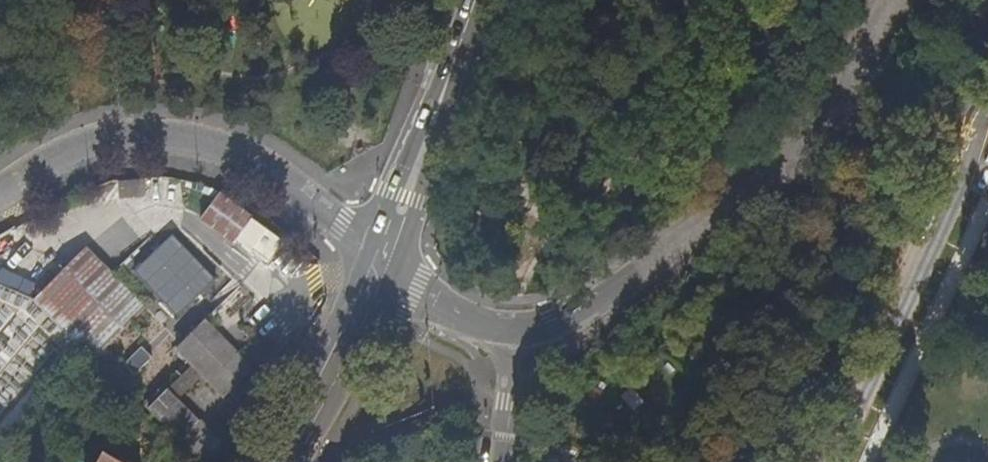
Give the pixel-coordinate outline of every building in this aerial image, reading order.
[(233,233),(251,207),(218,183),(199,209),(233,233)] [(237,230),(266,251),(281,229),(253,209),(237,230)] [(98,284),(132,318),(142,307),(85,249),(73,261),(78,264),(98,284)] [(33,302),(90,359),(132,318),(98,284),(78,264),(73,261),(55,279),(33,302)] [(224,398),(252,369),(206,321),(176,350),(224,398)] [(227,445),(200,419),(196,422),(164,391),(147,408),(201,461),(210,461),(227,445)]
